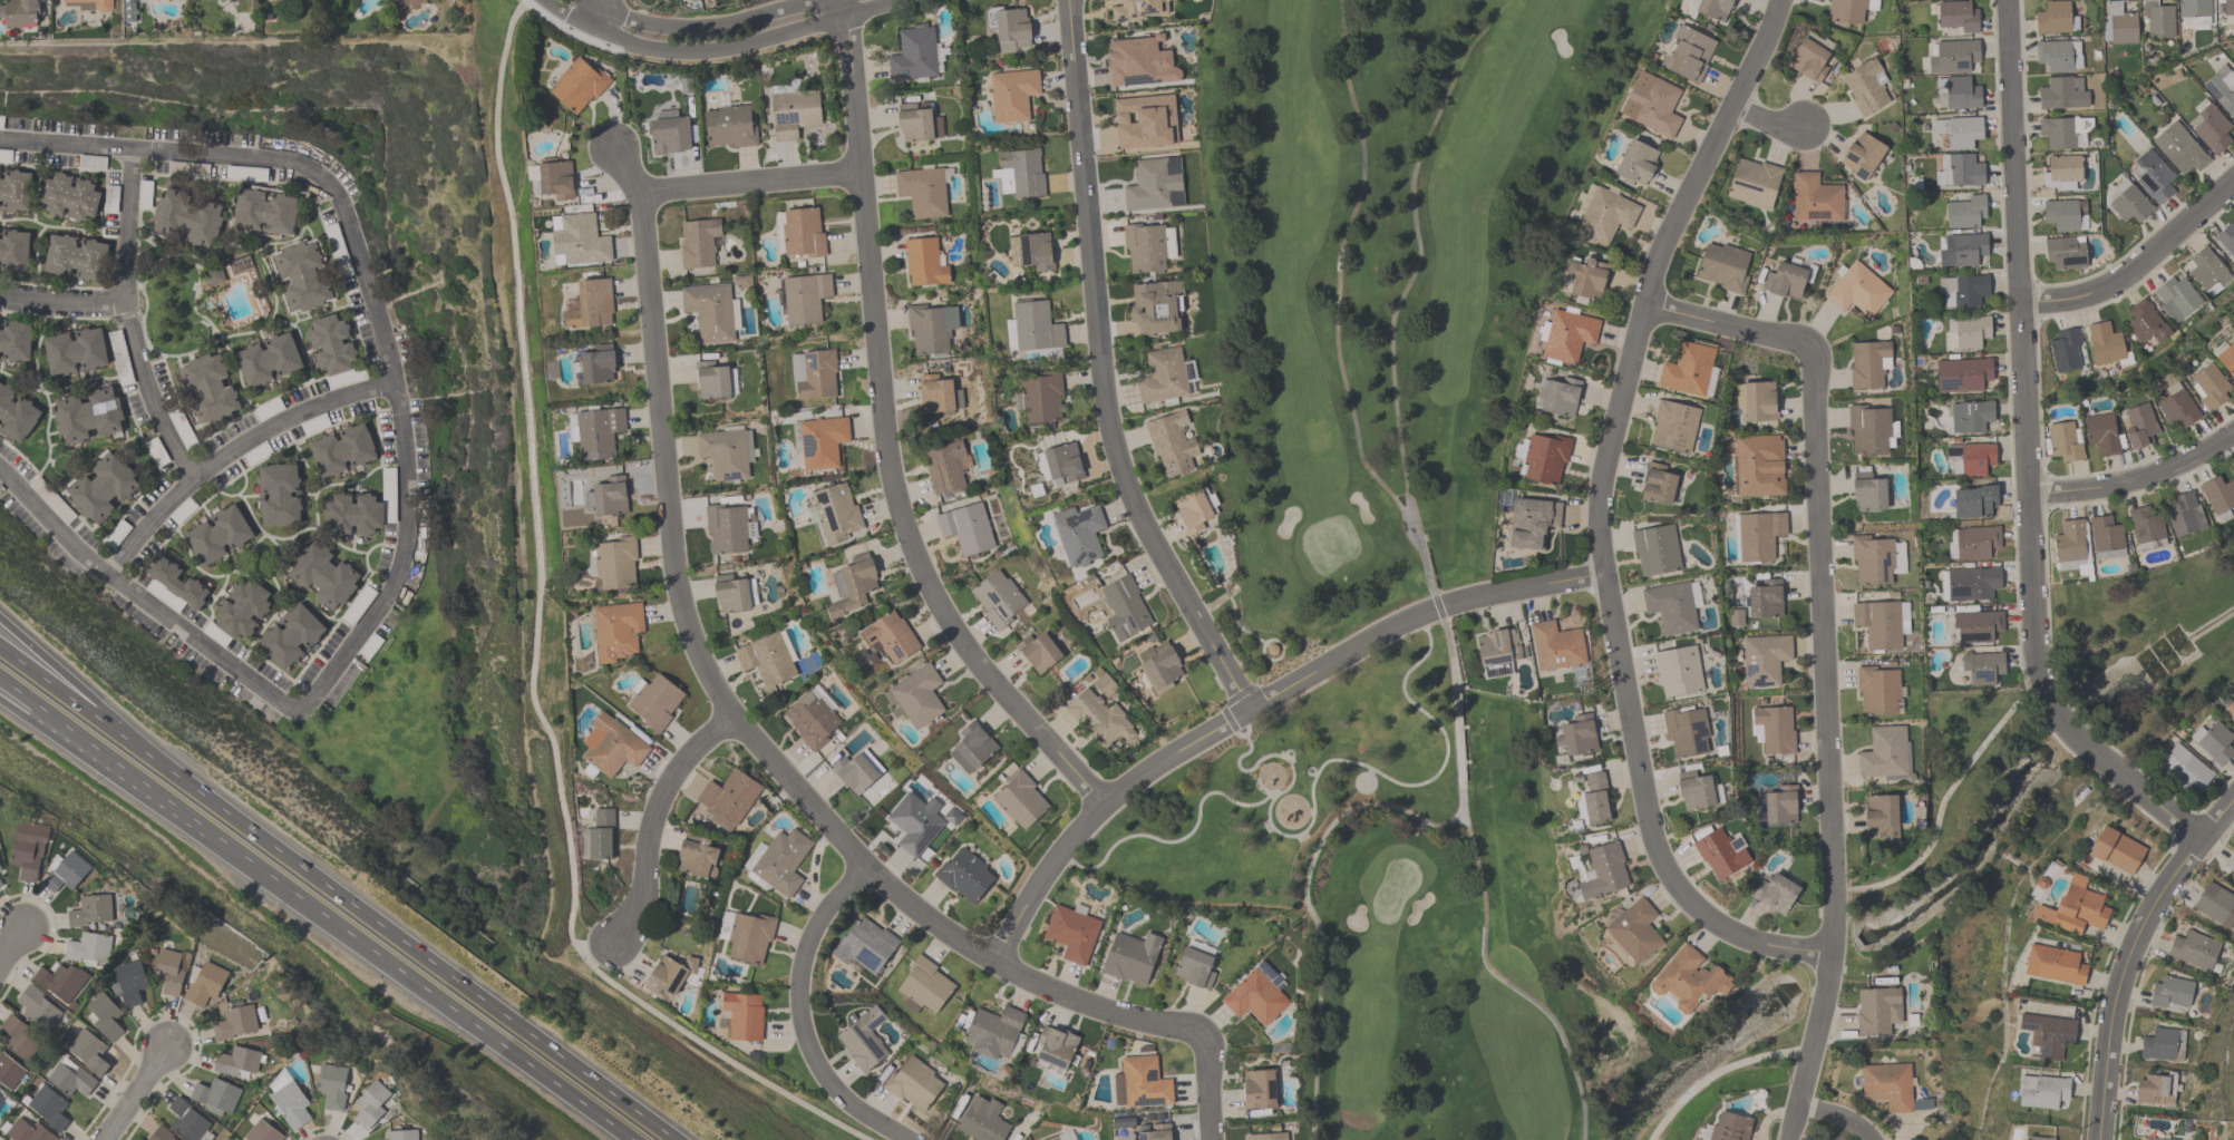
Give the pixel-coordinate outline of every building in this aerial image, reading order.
[(4,17),(0,17),(0,4),(4,4),(4,0),(43,0),(43,18),(36,18),(36,23),(20,23),(20,28),(8,28),(7,25),(4,25),(4,17)] [(61,2),(61,0),(110,0),(110,8),(107,12),(98,12),(94,8),(94,10),(77,10),(77,6),(64,6),(64,2),(61,2)] [(1120,6),(1120,0),(1168,0),(1168,1),(1166,1),(1167,13),(1143,14),(1143,19),(1110,21),(1109,7),(1120,6)] [(1684,6),(1687,0),(1733,0),(1730,8),(1729,7),(1722,22),(1696,11),(1693,18),(1684,14),(1688,7),(1684,6)] [(1826,20),(1829,0),(1878,0),(1876,10),(1863,9),(1861,25),(1826,20)] [(2034,11),(2044,11),(2044,0),(2069,0),(2069,16),(2078,16),(2078,30),(2069,30),(2069,32),(2040,32),(2040,35),(2034,35),(2034,11)] [(2121,12),(2136,12),(2136,43),(2109,43),(2109,41),(2102,41),(2101,17),(2105,17),(2105,4),(2106,4),(2106,1),(2120,0),(2121,12)] [(2146,38),(2146,14),(2141,14),(2141,0),(2157,0),(2157,6),(2173,6),(2173,37),(2146,38)] [(2178,17),(2177,0),(2209,0),(2209,25),(2194,25),(2194,17),(2178,17)] [(2216,2),(2216,0),(2233,0),(2233,13),(2223,13),(2223,2),(2216,2)] [(124,1),(135,1),(135,9),(137,9),(137,13),(135,13),(135,21),(124,22),(124,1)] [(1970,1),(1970,9),(1976,8),(1978,33),(1972,33),(1972,32),(1961,32),(1961,27),(1937,28),(1937,23),(1935,25),(1935,19),(1937,19),(1936,2),(1970,1)] [(1029,47),(1014,48),(1014,51),(994,52),(993,40),(997,40),(995,28),(985,29),(984,9),(988,6),(1002,4),(1003,10),(1024,8),(1026,22),(1029,22),(1030,39),(1029,39),(1029,47)] [(1716,41),(1704,64),(1707,65),(1697,85),(1659,65),(1664,52),(1665,53),(1673,39),(1671,38),(1679,22),(1716,41)] [(936,76),(888,79),(887,55),(900,53),(899,28),(911,28),(911,25),(925,23),(926,27),(933,26),(936,76)] [(1111,86),(1109,67),(1108,67),(1106,52),(1111,51),(1109,50),(1108,45),(1110,42),(1110,40),(1153,36),(1153,33),(1163,32),(1164,40),(1155,41),(1156,50),(1169,49),(1172,66),(1174,66),(1178,70),(1179,70),(1181,76),(1179,77),(1179,80),(1111,86)] [(1785,64),(1803,36),(1829,52),(1822,64),(1827,68),(1816,84),(1785,64)] [(1979,61),(1969,61),(1969,72),(1963,72),(1927,72),(1927,56),(1935,56),(1935,41),(1972,40),(1972,39),(1978,39),(1979,61)] [(2081,68),(2071,69),(2071,71),(2052,71),(2052,72),(2047,74),(2046,62),(2036,64),(2034,40),(2040,40),(2040,41),(2079,40),(2079,55),(2081,55),(2081,68)] [(548,91),(557,81),(556,79),(576,56),(593,70),(596,67),(611,80),(594,98),(591,96),(575,115),(548,91)] [(1873,56),(1882,70),(1881,71),(1886,80),(1881,84),(1884,87),(1882,88),(1888,100),(1859,118),(1849,99),(1853,98),(1839,76),(1873,56)] [(2224,64),(2233,75),(2233,119),(2233,120),(2201,84),(2224,64)] [(992,123),(989,74),(1038,69),(1039,95),(1027,95),(1029,120),(992,123)] [(1671,138),(1619,113),(1640,69),(1680,89),(1669,111),(1681,118),(1671,138)] [(1980,109),(1974,109),(1974,107),(1945,108),(1945,107),(1936,107),(1936,95),(1935,95),(1934,78),(1944,78),(1944,76),(1963,76),(1963,75),(1969,75),(1970,86),(1980,86),(1980,109)] [(2047,87),(2047,77),(2072,77),(2081,77),(2081,91),(2087,90),(2088,107),(2051,107),(2051,108),(2038,108),(2038,87),(2047,87)] [(820,124),(796,126),(797,140),(774,142),(769,94),(817,89),(820,124)] [(1172,144),(1118,148),(1117,135),(1116,135),(1115,124),(1117,124),(1116,114),(1114,114),(1113,99),(1173,94),(1177,142),(1172,142),(1172,144)] [(903,142),(902,133),(900,133),(900,127),(897,127),(896,110),(899,110),(897,104),(915,101),(915,103),(927,101),(929,108),(930,108),(931,116),(941,116),(942,136),(933,137),(933,139),(903,142)] [(2186,121),(2208,101),(2231,126),(2224,133),(2231,140),(2214,155),(2191,129),(2192,128),(2186,121)] [(748,104),(750,125),(755,125),(757,145),(732,147),(732,144),(707,146),(703,111),(717,110),(717,107),(748,104)] [(651,154),(649,119),(657,119),(655,111),(677,109),(677,117),(688,116),(690,149),(683,149),(683,152),(651,154)] [(2091,117),(2091,125),(2086,131),(2085,131),(2085,133),(2075,133),(2075,148),(2047,149),(2046,136),(2038,136),(2038,117),(2044,117),(2044,118),(2071,117),(2071,116),(2076,116),(2076,118),(2091,117)] [(1948,149),(1948,134),(1931,134),(1931,119),(1948,119),(1948,117),(1981,117),(1981,138),(1972,139),(1972,149),(1948,149)] [(2150,140),(2174,119),(2205,155),(2206,154),(2209,159),(2196,170),(2192,166),(2180,176),(2150,140)] [(1838,163),(1843,156),(1840,155),(1849,142),(1852,142),(1854,138),(1855,138),(1861,130),(1886,147),(1864,181),(1851,172),(1852,170),(1838,163)] [(1613,173),(1616,166),(1612,164),(1618,155),(1621,157),(1631,137),(1658,152),(1654,159),(1655,160),(1653,165),(1654,166),(1644,187),(1633,182),(1631,186),(1620,181),(1622,177),(1613,173)] [(1000,194),(999,177),(990,177),(990,169),(1000,168),(999,152),(1031,149),(1031,148),(1039,148),(1039,155),(1038,155),(1040,173),(1043,173),(1045,195),(1012,197),(1011,193),(1000,194)] [(2167,183),(2174,191),(2156,206),(2153,202),(2154,201),(2135,178),(2136,178),(2130,172),(2137,165),(2133,160),(2140,154),(2141,155),(2149,148),(2170,172),(2172,172),(2175,175),(2167,183)] [(1973,154),(1973,163),(1983,162),(1983,184),(1942,185),(1942,188),(1934,188),(1934,170),(1940,170),(1940,169),(1941,169),(1941,154),(1973,154)] [(2042,187),(2042,172),(2048,172),(2048,155),(2080,155),(2080,181),(2073,182),(2073,189),(2057,189),(2057,187),(2042,187)] [(1135,184),(1133,160),(1179,156),(1183,205),(1125,211),(1123,185),(1135,184)] [(1725,196),(1737,157),(1759,164),(1759,162),(1781,168),(1769,210),(1725,196)] [(537,163),(570,160),(573,197),(554,199),(554,193),(541,194),(541,193),(535,194),(534,179),(538,179),(537,163)] [(893,172),(921,168),(920,165),(931,164),(932,167),(942,166),(946,215),(911,218),(909,195),(895,196),(893,172)] [(29,214),(0,211),(0,168),(31,170),(29,214)] [(266,169),(227,169),(227,182),(266,182),(266,169)] [(93,224),(103,185),(45,172),(36,212),(93,224)] [(1793,221),(1793,172),(1817,172),(1817,184),(1842,184),(1842,221),(1793,221)] [(2137,223),(2130,215),(2123,223),(2118,218),(2119,217),(2117,215),(2115,217),(2104,204),(2104,196),(2124,177),(2130,184),(2131,183),(2149,204),(2150,204),(2154,207),(2137,223)] [(163,185),(149,232),(211,251),(225,204),(163,185)] [(1640,206),(1629,228),(1618,223),(1606,245),(1593,238),(1591,242),(1579,235),(1581,232),(1574,228),(1596,185),(1606,189),(1609,185),(1618,191),(1615,194),(1640,206)] [(240,187),(232,228),(292,237),(298,196),(240,187)] [(1945,227),(1944,202),(1968,202),(1968,195),(1979,195),(1979,193),(1984,193),(1985,217),(1978,217),(1979,227),(1973,227),(1973,226),(1945,227)] [(2042,201),(2076,199),(2076,201),(2085,201),(2086,230),(2078,230),(2078,231),(2053,232),(2053,223),(2042,223),(2042,201)] [(783,210),(817,206),(819,233),(823,232),(825,255),(806,256),(806,253),(784,255),(784,253),(779,253),(775,213),(783,212),(783,210)] [(611,261),(595,262),(595,264),(565,266),(565,264),(553,264),(550,216),(560,216),(560,215),(594,213),(595,236),(610,235),(611,261)] [(713,266),(686,267),(686,269),(681,270),(680,246),(681,245),(680,222),(719,218),(720,236),(711,236),(712,245),(713,245),(715,252),(712,252),(713,266)] [(2230,222),(2233,227),(2233,259),(2213,236),(2230,222)] [(1121,224),(1139,223),(1139,226),(1163,224),(1163,227),(1173,227),(1175,257),(1164,259),(1165,270),(1162,271),(1162,273),(1155,274),(1154,271),(1153,271),(1153,275),(1147,275),(1147,272),(1129,273),(1127,246),(1124,247),(1121,224)] [(28,272),(29,233),(0,230),(0,270),(28,272)] [(1016,246),(1018,245),(1018,235),(1048,232),(1049,249),(1051,249),(1052,262),(1053,262),(1053,270),(1035,272),(1033,265),(1020,265),(1020,263),(1017,263),(1016,246)] [(50,233),(43,273),(101,283),(108,243),(50,233)] [(1985,234),(1987,255),(1976,255),(1976,266),(1971,266),(1971,265),(1944,265),(1944,266),(1937,266),(1937,250),(1944,250),(1944,234),(1985,234)] [(2052,261),(2046,262),(2043,237),(2049,237),(2049,238),(2073,236),(2075,242),(2084,242),(2086,266),(2059,269),(2060,270),(2053,271),(2052,261)] [(949,282),(910,285),(909,274),(905,274),(903,240),(935,237),(936,250),(939,250),(939,254),(938,254),(939,265),(948,264),(949,282)] [(268,254),(286,316),(336,302),(315,238),(268,254)] [(1749,253),(1742,274),(1747,275),(1741,295),(1717,288),(1718,283),(1694,276),(1706,242),(1720,246),(1721,244),(1749,253)] [(2188,259),(2205,244),(2208,249),(2207,249),(2226,271),(2225,271),(2232,277),(2209,296),(2205,291),(2204,292),(2186,272),(2194,265),(2188,259)] [(1568,293),(1572,279),(1564,276),(1565,272),(1564,272),(1566,265),(1567,265),(1568,261),(1570,261),(1571,256),(1579,259),(1577,263),(1583,264),(1584,259),(1586,256),(1592,259),(1593,261),(1610,265),(1607,273),(1606,272),(1603,285),(1602,285),(1599,301),(1568,293)] [(1892,291),(1868,318),(1849,302),(1842,312),(1823,296),(1853,259),(1892,291)] [(1766,271),(1772,273),(1778,260),(1807,270),(1797,299),(1789,295),(1788,298),(1784,296),(1784,298),(1767,292),(1768,291),(1760,288),(1766,271)] [(203,271),(218,267),(224,281),(207,286),(203,271)] [(832,296),(818,298),(820,322),(786,325),(781,277),(829,273),(832,296)] [(1989,295),(1979,295),(1979,305),(1944,306),(1943,292),(1937,292),(1937,277),(1954,277),(1954,275),(1988,275),(1989,295)] [(2162,302),(2153,290),(2170,276),(2175,281),(2182,275),(2202,302),(2174,323),(2158,304),(2162,302)] [(609,279),(612,312),(610,313),(611,324),(564,328),(563,311),(579,310),(579,300),(576,300),(576,294),(577,294),(576,281),(609,279)] [(1138,334),(1137,327),(1136,327),(1136,322),(1129,322),(1128,305),(1133,304),(1130,284),(1158,282),(1158,281),(1179,280),(1181,286),(1182,286),(1183,295),(1181,295),(1182,310),(1175,311),(1176,318),(1178,316),(1179,331),(1152,333),(1153,335),(1144,337),(1144,334),(1138,334)] [(680,288),(729,283),(734,341),(698,344),(696,311),(682,312),(680,288)] [(2156,343),(2150,334),(2138,344),(2124,325),(2131,319),(2125,310),(2143,296),(2147,302),(2148,301),(2153,308),(2150,309),(2163,323),(2164,322),(2170,332),(2156,343)] [(1016,350),(1012,303),(1048,301),(1049,324),(1062,323),(1065,347),(1060,347),(1061,358),(1024,360),(1023,350),(1016,350)] [(950,338),(948,338),(949,352),(945,352),(945,355),(932,357),(932,353),(914,354),(912,330),(907,330),(906,305),(925,304),(925,309),(956,306),(958,328),(950,329),(950,338)] [(1594,344),(1581,341),(1575,364),(1560,361),(1558,366),(1544,361),(1545,358),(1541,357),(1544,341),(1538,340),(1543,321),(1550,322),(1553,308),(1563,311),(1564,305),(1577,309),(1576,314),(1601,320),(1594,344)] [(303,324),(320,379),(360,368),(341,312),(303,324)] [(1980,349),(1974,349),(1974,348),(1948,349),(1948,348),(1945,348),(1944,332),(1946,332),(1946,318),(1983,315),(1990,314),(1990,338),(1980,338),(1980,349)] [(30,363),(30,321),(0,320),(0,363),(30,363)] [(2091,366),(2088,347),(2090,345),(2086,324),(2108,320),(2110,333),(2119,331),(2124,352),(2129,351),(2131,362),(2117,366),(2116,360),(2091,366)] [(40,335),(50,379),(114,368),(100,327),(40,335)] [(2079,367),(2053,372),(2048,341),(2056,339),(2055,332),(2077,328),(2080,343),(2075,344),(2079,367)] [(234,351),(249,390),(302,368),(290,330),(234,351)] [(2214,357),(2233,339),(2233,377),(2233,378),(2214,357)] [(1662,361),(1674,364),(1680,340),(1715,348),(1702,397),(1655,384),(1662,361)] [(1882,387),(1849,388),(1849,367),(1851,367),(1851,342),(1890,341),(1891,368),(1884,369),(1884,373),(1882,374),(1882,387)] [(1136,379),(1148,377),(1144,352),(1179,345),(1188,394),(1175,397),(1177,403),(1164,406),(1162,399),(1140,403),(1136,379)] [(789,354),(803,353),(802,351),(829,350),(829,348),(834,348),(836,372),(834,372),(835,396),(796,399),(796,390),(791,390),(789,354)] [(612,381),(582,384),(580,353),(596,351),(612,349),(614,367),(613,367),(613,371),(611,372),(612,381)] [(176,367),(194,425),(242,410),(218,352),(176,367)] [(1990,357),(1991,380),(1982,380),(1982,391),(1936,391),(1935,360),(1984,359),(1984,357),(1990,357)] [(728,366),(729,397),(699,399),(698,383),(696,383),(696,370),(695,370),(693,361),(713,360),(713,367),(728,366)] [(2186,379),(2209,361),(2226,383),(2227,382),(2231,387),(2223,392),(2227,398),(2208,412),(2198,399),(2199,398),(2186,379)] [(1026,422),(1024,408),(1021,409),(1019,376),(1032,376),(1032,372),(1060,370),(1061,394),(1059,394),(1060,420),(1026,422)] [(961,389),(962,408),(953,409),(954,410),(920,412),(917,376),(936,373),(938,380),(951,379),(952,390),(961,389)] [(1572,418),(1555,415),(1554,419),(1547,417),(1548,412),(1539,410),(1539,409),(1534,407),(1541,379),(1547,380),(1547,379),(1560,382),(1562,376),(1581,381),(1572,418)] [(18,447),(43,411),(0,381),(0,434),(18,447)] [(2152,397),(2164,389),(2164,388),(2176,381),(2180,389),(2182,388),(2199,417),(2183,428),(2177,419),(2168,425),(2152,397)] [(1735,383),(1742,383),(1742,382),(1774,382),(1775,411),(1777,411),(1777,419),(1761,419),(1761,421),(1745,421),(1745,406),(1735,406),(1735,383)] [(49,400),(58,448),(124,431),(113,386),(49,400)] [(1649,444),(1654,421),(1652,420),(1658,398),(1700,409),(1688,454),(1649,444)] [(1951,432),(1951,403),(1958,403),(1958,402),(1987,401),(1987,400),(1993,400),(1993,421),(1983,421),(1983,431),(1951,432)] [(2130,449),(2118,415),(2124,413),(2123,410),(2147,401),(2158,431),(2150,435),(2153,441),(2141,445),(2143,447),(2136,449),(2136,447),(2130,449)] [(1897,420),(1897,437),(1893,437),(1894,447),(1886,447),(1886,454),(1852,454),(1851,428),(1847,428),(1847,405),(1866,405),(1866,408),(1890,408),(1890,421),(1897,420)] [(570,441),(567,413),(575,413),(574,411),(623,408),(624,431),(612,431),(614,457),(579,459),(577,440),(570,441)] [(1193,468),(1165,477),(1158,455),(1155,456),(1144,422),(1184,409),(1188,423),(1179,426),(1184,439),(1193,437),(1198,454),(1189,457),(1193,468)] [(2082,417),(2111,412),(2115,437),(2118,437),(2120,454),(2097,457),(2096,442),(2086,444),(2082,417)] [(799,421),(814,420),(814,418),(818,417),(818,419),(847,417),(848,441),(836,442),(838,467),(803,470),(799,421)] [(2071,420),(2073,429),(2079,428),(2082,444),(2080,444),(2081,454),(2082,454),(2084,459),(2060,462),(2059,455),(2050,456),(2050,451),(2051,451),(2047,423),(2071,420)] [(308,442),(322,480),(378,458),(363,422),(308,442)] [(712,480),(710,457),(697,458),(696,433),(750,429),(752,461),(747,462),(748,478),(712,480)] [(1572,438),(1566,462),(1562,461),(1556,486),(1523,478),(1526,462),(1523,461),(1529,433),(1552,438),(1553,433),(1572,438)] [(1785,496),(1736,496),(1735,435),(1778,435),(1778,440),(1783,440),(1783,460),(1781,460),(1783,478),(1784,477),(1785,496)] [(961,439),(965,456),(956,458),(959,465),(960,464),(962,474),(961,474),(965,490),(950,494),(950,491),(934,496),(921,449),(927,447),(927,448),(961,439)] [(1035,454),(1042,451),(1042,449),(1074,440),(1084,477),(1066,483),(1063,476),(1060,477),(1062,484),(1053,486),(1052,479),(1050,480),(1050,479),(1042,480),(1035,454)] [(1994,464),(1984,465),(1984,476),(1979,476),(1979,475),(1960,475),(1960,472),(1951,474),(1951,459),(1944,459),(1944,446),(1960,445),(1960,444),(1994,444),(1994,464)] [(95,528),(144,484),(109,448),(60,495),(95,528)] [(1677,475),(1669,506),(1639,498),(1644,479),(1643,478),(1648,460),(1665,465),(1663,471),(1677,475)] [(259,468),(262,526),(300,524),(295,466),(259,468)] [(1871,478),(1884,478),(1885,509),(1856,510),(1855,501),(1853,501),(1853,496),(1852,496),(1852,479),(1853,479),(1853,471),(1869,471),(1871,478)] [(627,513),(594,515),(593,507),(584,507),(583,493),(592,491),(591,484),(605,483),(604,477),(624,475),(627,513)] [(2232,478),(2233,484),(2233,485),(2233,487),(2233,513),(2233,514),(2230,507),(2227,508),(2231,516),(2218,523),(2215,515),(2214,515),(2198,485),(2217,475),(2222,484),(2232,478)] [(815,504),(810,491),(844,480),(852,505),(856,504),(863,527),(844,534),(846,539),(826,546),(813,505),(815,504)] [(1952,488),(1973,488),(1973,486),(1979,486),(1979,485),(1995,485),(1997,507),(1990,507),(1990,517),(1953,518),(1952,488)] [(1186,536),(1183,529),(1184,528),(1177,516),(1178,516),(1172,501),(1199,488),(1213,516),(1201,522),(1204,527),(1203,528),(1203,529),(1196,533),(1196,532),(1186,536)] [(2173,496),(2191,489),(2195,504),(2198,503),(2206,526),(2174,537),(2164,507),(2175,503),(2173,496)] [(333,496),(333,503),(324,503),(323,527),(332,527),(332,534),(336,534),(336,536),(341,536),(341,534),(351,534),(351,526),(357,526),(357,534),(365,534),(365,536),(370,536),(370,534),(375,534),(375,530),(382,530),(382,503),(375,503),(375,496),(370,496),(370,494),(365,494),(365,496),(357,496),(357,504),(351,504),(351,495),(343,495),(343,493),(338,493),(338,496),(333,496)] [(1544,549),(1507,547),(1512,498),(1560,503),(1558,527),(1545,526),(1544,549)] [(941,537),(934,515),(980,500),(994,547),(961,557),(953,534),(941,537)] [(711,554),(709,528),(706,529),(703,505),(723,504),(723,507),(745,506),(746,522),(755,520),(756,537),(746,538),(747,552),(711,554)] [(1072,507),(1075,513),(1096,504),(1106,527),(1092,532),(1103,555),(1088,561),(1089,564),(1081,567),(1080,565),(1074,567),(1072,566),(1069,567),(1051,522),(1053,520),(1051,515),(1072,507)] [(233,505),(253,536),(203,567),(183,534),(233,505)] [(2126,509),(2148,505),(2150,516),(2160,514),(2165,537),(2164,537),(2166,545),(2137,550),(2135,543),(2128,514),(2127,514),(2126,509)] [(1785,513),(1786,535),(1772,536),(1774,561),(1759,561),(1759,564),(1750,564),(1750,561),(1738,562),(1737,514),(1785,513)] [(2125,556),(2095,559),(2094,552),(2092,552),(2090,523),(2088,523),(2088,518),(2089,517),(2089,516),(2110,514),(2111,525),(2123,524),(2123,529),(2121,529),(2125,556)] [(2052,535),(2061,534),(2060,520),(2084,518),(2084,524),(2082,524),(2084,535),(2082,535),(2085,564),(2076,564),(2077,568),(2058,569),(2057,562),(2056,563),(2052,535)] [(1641,576),(1636,552),(1634,552),(1630,530),(1672,524),(1680,568),(1641,576)] [(1955,528),(1964,528),(1964,527),(1992,527),(1992,525),(2000,525),(2000,547),(1989,548),(1989,558),(1955,559),(1955,528)] [(634,535),(637,561),(633,561),(634,587),(600,588),(599,576),(595,576),(595,574),(589,574),(586,545),(593,545),(593,543),(616,542),(616,536),(634,535)] [(1869,535),(1869,539),(1893,538),(1894,568),(1890,568),(1891,584),(1855,585),(1855,559),(1851,559),(1851,536),(1869,535)] [(314,540),(359,575),(330,612),(286,576),(314,540)] [(146,575),(197,613),(211,592),(161,555),(146,575)] [(867,607),(829,621),(825,606),(849,597),(848,594),(838,597),(831,574),(839,571),(838,567),(870,556),(875,573),(874,574),(875,579),(874,579),(877,588),(863,594),(867,607)] [(1991,600),(1962,600),(1962,601),(1954,601),(1954,600),(1941,601),(1940,571),(1946,571),(1946,568),(1993,567),(1993,566),(1999,566),(2000,588),(1991,588),(1991,600)] [(997,568),(1004,578),(1007,577),(1027,603),(1009,616),(1011,620),(995,631),(982,613),(984,611),(969,590),(997,568)] [(746,577),(750,608),(720,613),(719,604),(717,604),(713,583),(715,582),(713,575),(730,573),(731,579),(746,577)] [(1117,643),(1105,618),(1106,618),(1100,610),(1108,606),(1098,588),(1127,573),(1138,592),(1136,594),(1152,623),(1128,635),(1129,636),(1117,643)] [(211,622),(244,576),(275,598),(242,645),(211,622)] [(1749,617),(1748,586),(1761,585),(1761,579),(1780,578),(1781,616),(1749,617)] [(1697,629),(1662,636),(1658,612),(1644,614),(1640,588),(1688,579),(1689,586),(1697,585),(1701,605),(1693,607),(1697,629)] [(1898,601),(1898,602),(1907,602),(1908,633),(1901,633),(1901,649),(1882,650),(1882,652),(1871,653),(1871,650),(1865,650),(1865,625),(1852,625),(1851,602),(1898,601)] [(643,632),(635,632),(638,652),(632,652),(632,654),(624,655),(624,657),(615,657),(615,662),(596,664),(592,606),(641,602),(643,632)] [(299,603),(326,629),(284,671),(256,644),(299,603)] [(1728,610),(1742,608),(1742,625),(1728,626),(1728,610)] [(920,646),(893,664),(885,653),(884,654),(881,649),(882,647),(877,640),(868,645),(859,631),(892,610),(899,618),(901,617),(920,646)] [(2002,611),(2003,631),(1992,631),(1992,642),(1958,643),(1958,627),(1953,627),(1952,612),(2002,611)] [(1537,671),(1529,623),(1553,618),(1555,632),(1580,627),(1585,663),(1537,671)] [(1513,629),(1514,633),(1516,632),(1522,659),(1511,660),(1512,661),(1511,662),(1513,673),(1484,679),(1483,668),(1480,668),(1480,666),(1466,669),(1464,660),(1466,660),(1465,655),(1464,655),(1463,646),(1463,641),(1463,639),(1465,639),(1465,637),(1477,635),(1477,636),(1484,635),(1484,633),(1488,633),(1488,631),(1506,629),(1506,630),(1513,629)] [(732,650),(778,630),(778,632),(783,630),(795,660),(791,662),(796,674),(765,688),(755,665),(741,671),(732,650)] [(1062,654),(1038,674),(1028,661),(1027,662),(1013,646),(1029,634),(1032,639),(1042,631),(1062,654)] [(1779,685),(1764,686),(1764,688),(1755,688),(1755,686),(1744,686),(1741,637),(1790,635),(1791,660),(1778,660),(1779,685)] [(1154,695),(1148,686),(1145,689),(1139,679),(1140,671),(1137,665),(1142,663),(1136,653),(1149,645),(1152,647),(1166,640),(1178,660),(1177,661),(1179,665),(1178,666),(1183,674),(1178,676),(1179,678),(1171,682),(1173,685),(1154,695)] [(1663,696),(1661,685),(1659,686),(1652,652),(1696,644),(1703,690),(1663,696)] [(2003,673),(1993,674),(1994,685),(1969,685),(1969,682),(1968,682),(1968,670),(1961,671),(1961,653),(1964,653),(1964,651),(1970,651),(1970,653),(1998,653),(1998,652),(2003,652),(2003,673)] [(942,682),(931,690),(944,710),(914,730),(886,689),(927,661),(942,682)] [(1896,714),(1861,715),(1861,690),(1857,690),(1856,665),(1875,665),(1875,670),(1898,669),(1900,699),(1895,699),(1896,714)] [(1090,683),(1103,671),(1117,686),(1106,698),(1098,689),(1096,690),(1090,683)] [(684,694),(668,714),(671,717),(657,734),(641,722),(643,719),(625,705),(635,693),(630,689),(639,678),(648,684),(657,672),(684,694)] [(1062,708),(1086,686),(1095,696),(1097,695),(1103,701),(1100,703),(1106,709),(1113,702),(1124,714),(1123,715),(1131,725),(1130,728),(1138,737),(1128,746),(1127,744),(1118,752),(1110,743),(1106,747),(1104,749),(1103,747),(1101,748),(1085,730),(1088,727),(1087,725),(1084,728),(1079,723),(1082,720),(1080,719),(1077,722),(1062,708)] [(813,753),(796,733),(797,732),(789,722),(790,721),(783,712),(808,689),(809,690),(813,688),(820,696),(823,695),(835,709),(832,711),(841,722),(825,737),(827,740),(813,753)] [(2223,709),(2233,698),(2233,721),(2223,709)] [(1707,752),(1673,759),(1668,733),(1664,733),(1661,711),(1672,709),(1673,713),(1679,712),(1678,708),(1692,705),(1692,710),(1703,708),(1709,737),(1703,737),(1707,752)] [(1749,709),(1751,709),(1751,708),(1790,707),(1791,730),(1794,730),(1794,752),(1761,753),(1761,742),(1755,742),(1755,735),(1750,735),(1749,709)] [(650,748),(634,768),(624,759),(609,779),(598,770),(593,777),(587,776),(584,773),(583,769),(587,762),(581,757),(587,748),(581,742),(592,728),(590,725),(601,710),(650,748)] [(1590,712),(1597,750),(1565,756),(1564,754),(1560,754),(1557,747),(1555,747),(1554,737),(1555,737),(1554,729),(1555,728),(1555,725),(1556,722),(1557,721),(1560,720),(1562,720),(1565,721),(1572,720),(1571,715),(1590,712)] [(967,774),(946,753),(953,747),(952,747),(962,738),(958,732),(972,720),(998,748),(974,770),(972,769),(967,774)] [(2233,735),(2226,743),(2233,750),(2218,767),(2212,761),(2213,760),(2194,743),(2195,742),(2188,737),(2198,725),(2205,731),(2215,720),(2230,732),(2230,731),(2233,735)] [(1869,725),(1904,724),(1905,741),(1907,741),(1908,772),(1912,772),(1913,774),(1914,778),(1912,780),(1910,781),(1907,781),(1905,779),(1905,777),(1896,778),(1896,780),(1883,780),(1883,774),(1857,776),(1856,751),(1871,750),(1869,725)] [(2215,773),(2201,791),(2192,783),(2186,789),(2156,764),(2175,742),(2208,771),(2209,769),(2215,773)] [(829,769),(844,756),(848,761),(863,748),(883,771),(855,796),(835,773),(834,774),(829,769)] [(729,834),(708,818),(710,815),(702,809),(705,806),(695,798),(708,780),(719,788),(732,767),(761,787),(729,834)] [(1023,829),(1014,820),(1012,821),(990,799),(1007,783),(1003,780),(1018,767),(1035,785),(1032,788),(1049,806),(1023,829)] [(1586,824),(1581,793),(1586,792),(1583,773),(1602,770),(1612,819),(1586,824)] [(1682,802),(1681,802),(1680,796),(1679,796),(1676,780),(1709,774),(1715,805),(1684,810),(1682,802)] [(1765,824),(1764,792),(1777,792),(1777,785),(1796,785),(1796,792),(1795,792),(1795,822),(1765,824)] [(885,818),(907,791),(923,805),(930,797),(940,806),(934,812),(944,822),(914,859),(895,844),(904,834),(885,818)] [(1898,842),(1886,842),(1886,837),(1878,837),(1878,834),(1865,834),(1865,827),(1864,827),(1863,810),(1865,810),(1864,805),(1866,805),(1865,796),(1895,795),(1897,836),(1898,836),(1898,842)] [(941,817),(950,806),(961,816),(953,826),(941,817)] [(613,808),(613,859),(587,859),(587,858),(581,858),(581,829),(587,829),(587,828),(593,828),(593,808),(613,808)] [(8,864),(16,820),(48,826),(45,842),(42,842),(40,856),(39,856),(33,883),(17,879),(19,866),(8,864)] [(2087,854),(2102,825),(2145,848),(2130,875),(2102,860),(2101,861),(2087,854)] [(1691,842),(1718,826),(1725,837),(1727,836),(1729,840),(1739,835),(1746,846),(1742,847),(1750,860),(1717,881),(1703,860),(1702,861),(1691,842)] [(748,870),(778,830),(786,837),(793,828),(813,842),(791,871),(802,879),(787,899),(748,870)] [(676,869),(679,860),(677,859),(678,855),(677,854),(681,838),(683,838),(686,831),(700,836),(699,837),(710,840),(708,846),(718,849),(712,867),(716,868),(715,870),(716,871),(715,875),(713,876),(712,879),(709,878),(709,877),(706,876),(706,878),(676,869)] [(1629,885),(1582,899),(1576,884),(1594,877),(1592,869),(1590,869),(1587,863),(1590,861),(1586,849),(1616,840),(1623,861),(1621,861),(1629,885)] [(932,874),(944,859),(948,863),(962,846),(987,866),(984,868),(994,877),(972,904),(953,888),(951,890),(932,874)] [(39,881),(49,870),(46,867),(50,861),(48,859),(54,852),(61,859),(69,850),(89,867),(70,889),(61,883),(52,893),(39,881)] [(2223,865),(2233,850),(2233,873),(2223,865)] [(1783,916),(1749,896),(1760,878),(1766,883),(1772,871),(1799,888),(1783,916)] [(2101,930),(2092,928),(2094,927),(2082,923),(2078,935),(2049,925),(2050,923),(2038,918),(2036,923),(2029,920),(2036,904),(2053,910),(2059,896),(2062,897),(2071,871),(2087,878),(2082,889),(2098,895),(2098,894),(2104,896),(2100,905),(2109,909),(2101,930)] [(2034,881),(2037,877),(2042,877),(2046,879),(2047,885),(2044,888),(2039,889),(2036,886),(2034,881)] [(2207,880),(2233,897),(2233,917),(2227,928),(2192,907),(2207,880)] [(78,896),(108,894),(109,920),(85,922),(85,925),(67,926),(66,909),(79,909),(78,896)] [(1647,923),(1662,942),(1635,965),(1603,927),(1641,895),(1657,914),(1647,923)] [(1060,958),(1065,946),(1041,937),(1053,903),(1100,920),(1082,966),(1060,958)] [(726,941),(734,912),(750,916),(751,912),(776,917),(770,942),(767,941),(760,965),(727,957),(730,942),(726,941)] [(829,952),(842,935),(844,936),(861,915),(881,929),(882,927),(900,941),(874,976),(851,958),(846,964),(829,952)] [(2165,955),(2173,935),(2183,938),(2186,928),(2193,930),(2192,932),(2220,943),(2208,973),(2165,955)] [(110,936),(106,963),(80,958),(80,962),(62,958),(66,939),(78,942),(80,930),(110,936)] [(1099,972),(1100,966),(1101,966),(1115,932),(1142,941),(1145,932),(1162,938),(1144,985),(1123,977),(1121,980),(1099,972)] [(1733,981),(1723,993),(1720,991),(1718,994),(1712,991),(1703,1002),(1698,1002),(1689,1014),(1682,1014),(1674,1007),(1674,1002),(1677,1000),(1664,991),(1661,995),(1657,995),(1649,988),(1649,984),(1683,942),(1702,958),(1693,970),(1696,971),(1698,968),(1702,967),(1706,971),(1711,965),(1713,966),(1715,964),(1721,971),(1720,972),(1723,975),(1725,974),(1733,981)] [(2086,965),(2082,985),(2063,982),(2063,981),(2022,973),(2029,943),(2079,953),(2077,963),(2086,965)] [(1173,974),(1184,945),(1213,956),(1207,971),(1214,973),(1208,990),(1202,987),(1201,988),(1185,983),(1186,981),(1179,978),(1181,977),(1173,974)] [(153,977),(159,947),(181,953),(176,968),(183,971),(177,996),(161,993),(164,980),(153,977)] [(136,990),(140,1003),(124,1007),(119,994),(114,996),(110,984),(117,982),(111,966),(128,961),(126,955),(134,953),(135,958),(137,957),(147,986),(136,990)] [(697,957),(693,974),(686,973),(672,996),(660,990),(657,995),(643,986),(647,981),(645,981),(662,954),(683,966),(684,956),(697,957)] [(935,1013),(922,1004),(915,1014),(901,1004),(905,996),(895,990),(909,971),(906,968),(917,954),(936,966),(934,970),(955,985),(935,1013)] [(1261,959),(1275,975),(1279,972),(1284,976),(1281,980),(1284,984),(1278,991),(1289,1002),(1264,1026),(1245,1009),(1236,1017),(1220,1001),(1261,959)] [(182,997),(188,982),(186,981),(191,964),(200,968),(203,961),(227,973),(212,1003),(202,998),(197,1005),(182,997)] [(40,966),(52,976),(55,974),(52,972),(58,964),(65,970),(68,965),(79,968),(88,976),(65,1003),(46,987),(45,990),(30,978),(40,966)] [(2194,981),(2188,1006),(2165,1002),(2164,1009),(2147,1005),(2153,982),(2159,983),(2162,974),(2194,981)] [(60,1012),(43,1033),(20,1014),(25,1009),(13,1001),(28,983),(42,994),(40,996),(60,1012)] [(1900,987),(1901,1023),(1890,1023),(1890,1034),(1856,1035),(1856,1012),(1857,1012),(1857,988),(1900,987)] [(122,1013),(113,1021),(123,1031),(109,1043),(85,1016),(90,1012),(85,1005),(100,991),(122,1013)] [(760,994),(760,1006),(763,1006),(761,1041),(728,1040),(729,1010),(720,1010),(721,993),(760,994)] [(251,1003),(256,1030),(232,1035),(232,1037),(214,1042),(211,1023),(224,1020),(222,1010),(251,1003)] [(885,1019),(870,1030),(875,1036),(876,1036),(881,1042),(880,1043),(887,1053),(863,1072),(848,1054),(849,1054),(835,1035),(851,1023),(846,1016),(851,1013),(856,1019),(874,1004),(885,1019)] [(1007,1059),(997,1054),(995,1059),(970,1049),(972,1043),(962,1040),(975,1007),(999,1017),(1004,1005),(1026,1013),(1007,1059)] [(9,1034),(0,1027),(0,1025),(9,1012),(27,1026),(22,1032),(38,1044),(25,1062),(1,1044),(9,1034)] [(2017,1029),(2019,1013),(2075,1020),(2072,1041),(2063,1040),(2060,1062),(2037,1059),(2038,1045),(2029,1045),(2030,1031),(2017,1029)] [(1079,1037),(1065,1070),(1048,1063),(1045,1070),(1035,1065),(1038,1058),(1037,1058),(1039,1051),(1038,1051),(1040,1045),(1035,1043),(1042,1024),(1062,1033),(1063,1030),(1072,1033),(1072,1034),(1079,1037)] [(2176,1030),(2175,1044),(2183,1045),(2182,1061),(2173,1060),(2173,1061),(2146,1058),(2146,1060),(2138,1059),(2140,1035),(2150,1036),(2153,1025),(2157,1026),(2157,1027),(2176,1030)] [(65,1049),(81,1026),(107,1046),(99,1056),(109,1065),(99,1078),(84,1065),(85,1063),(65,1049)] [(216,1052),(230,1055),(232,1045),(260,1052),(259,1054),(264,1056),(263,1063),(259,1062),(255,1073),(239,1069),(236,1076),(212,1071),(216,1052)] [(9,1091),(0,1084),(0,1052),(1,1051),(25,1071),(9,1091)] [(943,1084),(922,1112),(901,1097),(900,1100),(880,1085),(892,1069),(895,1072),(909,1054),(933,1072),(931,1075),(943,1084)] [(1157,1079),(1172,1079),(1173,1104),(1124,1108),(1124,1104),(1115,1104),(1113,1074),(1121,1073),(1120,1058),(1156,1055),(1157,1079)] [(97,1081),(85,1097),(75,1088),(68,1097),(45,1079),(58,1061),(59,1062),(64,1056),(76,1066),(77,1065),(97,1081)] [(346,1066),(342,1093),(344,1093),(342,1111),(323,1109),(326,1094),(314,1093),(319,1063),(346,1066)] [(1910,1063),(1911,1099),(1927,1099),(1927,1097),(1931,1097),(1931,1110),(1911,1110),(1911,1111),(1886,1112),(1886,1100),(1861,1101),(1861,1076),(1859,1076),(1859,1064),(1910,1063)] [(276,1103),(270,1094),(273,1092),(270,1089),(268,1087),(282,1068),(285,1070),(291,1079),(308,1103),(302,1108),(310,1119),(291,1132),(281,1117),(278,1119),(271,1112),(274,1105),(276,1103)] [(1243,1071),(1273,1069),(1274,1102),(1275,1102),(1276,1108),(1270,1109),(1270,1108),(1242,1109),(1241,1087),(1243,1087),(1242,1080),(1244,1080),(1243,1071)] [(2166,1076),(2167,1071),(2175,1072),(2174,1074),(2175,1074),(2173,1105),(2138,1102),(2138,1103),(2134,1102),(2136,1079),(2144,1079),(2144,1074),(2166,1076)] [(2018,1105),(2019,1089),(2018,1088),(2018,1075),(2034,1076),(2036,1075),(2063,1078),(2063,1076),(2069,1078),(2067,1100),(2057,1099),(2056,1110),(2050,1110),(2050,1108),(2018,1105)] [(241,1089),(230,1113),(222,1110),(220,1117),(202,1109),(203,1104),(187,1098),(195,1082),(207,1088),(213,1076),(241,1089)] [(362,1109),(353,1101),(373,1079),(389,1093),(378,1107),(382,1111),(366,1129),(353,1118),(362,1109)] [(59,1112),(69,1121),(60,1132),(26,1103),(43,1083),(67,1102),(59,1112)] [(212,1136),(208,1139),(186,1139),(168,1126),(175,1117),(181,1122),(182,1120),(167,1108),(177,1094),(190,1104),(188,1107),(210,1124),(205,1130),(212,1136)] [(1009,1126),(1001,1139),(977,1139),(954,1128),(956,1123),(958,1123),(974,1094),(987,1102),(989,1098),(1001,1104),(995,1115),(999,1118),(999,1119),(1009,1126)] [(1752,1118),(1747,1139),(1708,1139),(1711,1124),(1715,1126),(1718,1110),(1752,1118)] [(56,1137),(53,1139),(13,1139),(4,1133),(17,1117),(30,1127),(36,1120),(56,1137)] [(283,1137),(281,1139),(247,1139),(243,1137),(259,1117),(283,1137)] [(1134,1117),(1113,1117),(1113,1128),(1134,1128),(1134,1117)] [(1169,1122),(1170,1139),(1137,1139),(1136,1139),(1135,1124),(1147,1124),(1147,1131),(1150,1131),(1149,1124),(1169,1122)] [(177,1139),(146,1139),(158,1123),(177,1139)] [(417,1130),(417,1139),(385,1139),(385,1130),(417,1130)]
